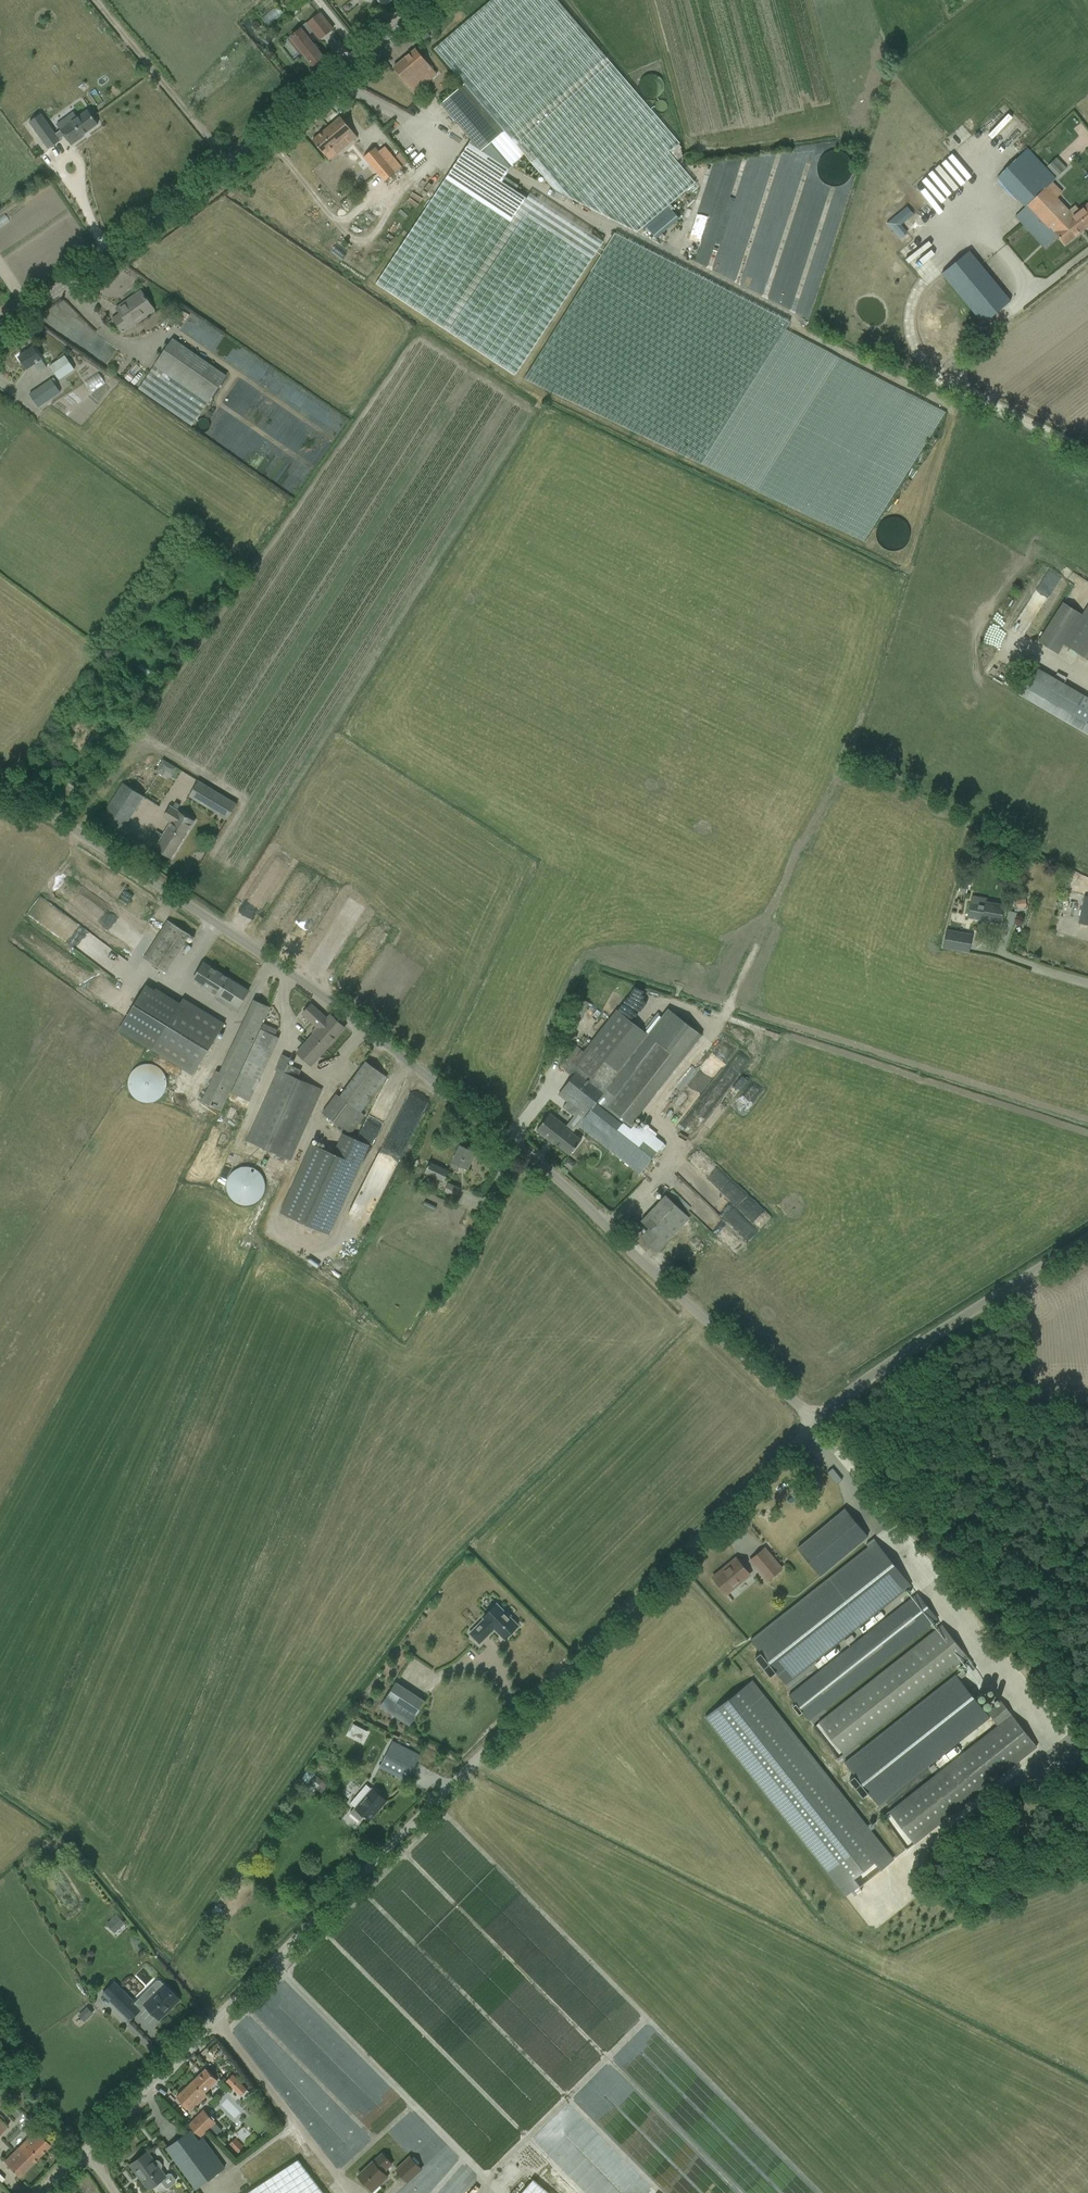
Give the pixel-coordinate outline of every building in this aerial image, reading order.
[(283,2),(292,13),(309,0),(286,0),(283,2)] [(434,49),(458,77),(464,84),(460,87),(440,104),(470,139),(481,152),(491,144),(510,167),(524,155),(553,189),(577,201),(636,232),(637,232),(695,183),(669,152),(679,144),(649,107),(607,58),(557,0),(492,0),(434,49)] [(333,29),(326,21),(320,13),(307,23),(313,31),(320,39),(333,29)] [(406,23),(407,16),(394,14),(392,22),(406,23)] [(411,24),(405,28),(410,37),(416,33),(411,24)] [(323,58),(317,49),(301,29),(290,37),(307,57),(313,66),(323,58)] [(410,87),(425,74),(429,79),(436,73),(415,49),(393,68),(410,87)] [(56,134),(40,113),(28,123),(48,150),(60,141),(60,140),(65,136),(72,146),(85,136),(84,135),(98,125),(87,110),(77,117),(73,112),(56,125),(60,130),(56,134)] [(338,153),(349,144),(357,137),(341,117),(312,140),(319,149),(325,155),(333,148),(338,153)] [(459,156),(376,284),(516,375),(603,242),(530,193),(527,198),(515,191),(519,186),(505,177),(507,174),(511,168),(510,167),(491,144),(481,152),(470,139),(468,143),(463,150),(459,156)] [(375,147),(364,156),(385,181),(402,167),(385,146),(379,151),(375,147)] [(1027,149),(997,177),(1025,207),(1045,188),(1056,179),(1027,149)] [(1058,176),(1066,168),(1057,158),(1048,166),(1058,176)] [(709,247),(702,259),(740,279),(749,262),(751,284),(812,316),(815,309),(807,297),(811,289),(816,291),(849,229),(828,218),(826,222),(820,214),(827,209),(819,204),(818,191),(810,206),(799,200),(803,192),(792,193),(791,182),(779,176),(786,163),(758,165),(719,240),(710,241),(720,221),(708,215),(695,239),(709,247)] [(1025,207),(1015,217),(1023,225),(1035,214),(1049,228),(1051,227),(1065,245),(1084,230),(1069,211),(1056,198),(1055,199),(1045,188),(1025,207)] [(1084,230),(1087,227),(1087,203),(1079,210),(1075,206),(1069,211),(1084,230)] [(907,206),(886,223),(891,229),(911,212),(907,206)] [(11,211),(4,215),(8,223),(15,220),(11,211)] [(614,235),(524,379),(561,398),(701,465),(789,323),(614,234),(614,235)] [(941,274),(976,315),(983,323),(1010,301),(1003,292),(969,251),(941,274)] [(155,311),(148,302),(146,299),(147,299),(145,296),(142,293),(126,304),(125,302),(117,308),(121,313),(113,319),(119,328),(124,333),(155,311)] [(208,403),(227,375),(172,338),(154,366),(208,403)] [(47,367),(39,356),(33,347),(18,357),(26,368),(34,363),(40,372),(47,367)] [(894,518),(948,409),(830,351),(828,355),(824,348),(823,348),(818,358),(829,363),(804,414),(810,410),(819,425),(823,422),(818,433),(823,441),(834,459),(838,461),(844,472),(854,477),(858,484),(855,490),(864,484),(868,491),(875,495),(858,505),(857,507),(862,509),(851,515),(864,536),(894,518)] [(75,370),(65,355),(50,366),(59,380),(75,370)] [(153,366),(138,389),(192,426),(207,403),(153,366)] [(104,371),(92,382),(100,391),(112,380),(104,371)] [(38,407),(60,393),(52,379),(29,394),(38,407)] [(1068,579),(1057,571),(1036,598),(1047,607),(1068,579)] [(1063,644),(1082,614),(1062,602),(1039,641),(1058,653),(1063,644)] [(1082,614),(1063,644),(1087,660),(1087,603),(1082,614)] [(1006,646),(1010,635),(995,629),(991,641),(1006,646)] [(1078,653),(1070,648),(1067,652),(1075,657),(1078,653)] [(1087,734),(1087,696),(1034,665),(1022,686),(1017,694),(1074,727),(1087,734)] [(82,696),(78,702),(87,708),(92,702),(82,696)] [(178,762),(168,772),(177,780),(186,771),(178,762)] [(228,820),(237,804),(198,780),(189,796),(228,820)] [(121,831),(127,822),(144,796),(123,782),(100,817),(121,831)] [(171,858),(177,849),(194,820),(177,810),(179,805),(176,803),(173,808),(171,806),(170,808),(164,817),(172,822),(155,848),(171,858)] [(149,849),(129,835),(122,844),(142,859),(149,849)] [(1085,893),(1087,882),(1087,879),(1070,875),(1067,889),(1085,893)] [(121,885),(136,898),(143,890),(127,877),(121,885)] [(1081,912),(1079,922),(1087,924),(1087,897),(1085,896),(1081,912)] [(969,917),(989,920),(1000,923),(1003,905),(993,903),(986,902),(985,905),(971,903),(969,917)] [(165,972),(184,943),(190,934),(168,920),(162,929),(143,958),(165,972)] [(137,930),(149,938),(154,930),(142,922),(137,930)] [(943,947),(969,952),(971,940),(972,934),(946,929),(943,947)] [(88,947),(94,953),(108,939),(102,933),(88,947)] [(329,955),(337,963),(346,955),(338,947),(329,955)] [(218,995),(216,998),(236,1010),(248,991),(204,963),(193,980),(218,995)] [(119,1029),(118,1029),(147,1046),(152,1049),(193,1075),(225,1023),(184,998),(181,1002),(147,981),(137,999),(119,1029)] [(212,1081),(203,1100),(223,1109),(265,1017),(269,1007),(254,1000),(220,1072),(216,1071),(212,1081)] [(311,1065),(345,1028),(330,1015),(327,1019),(311,1004),(302,1013),(316,1026),(312,1032),(314,1034),(297,1053),(311,1065)] [(550,1113),(536,1130),(554,1144),(555,1143),(569,1155),(582,1139),(574,1132),(585,1118),(615,1141),(616,1142),(623,1132),(626,1134),(632,1126),(630,1124),(680,1061),(701,1034),(667,1009),(648,1034),(617,1009),(583,1051),(575,1045),(560,1066),(573,1076),(566,1085),(559,1093),(558,1094),(567,1102),(563,1107),(574,1116),(566,1126),(550,1113)] [(232,1092),(250,1101),(279,1037),(261,1029),(232,1092)] [(764,1038),(764,1051),(779,1051),(779,1039),(764,1038)] [(741,1069),(754,1074),(760,1058),(747,1053),(741,1069)] [(276,1068),(278,1069),(274,1079),(246,1139),(288,1158),(316,1098),(320,1088),(297,1078),(301,1070),(288,1064),(290,1058),(282,1054),(276,1068)] [(352,1133),(358,1124),(365,1115),(361,1112),(386,1077),(366,1061),(340,1096),(336,1094),(330,1103),(323,1112),(352,1133)] [(167,1085),(167,1080),(166,1078),(166,1076),(165,1074),(163,1072),(162,1070),(160,1068),(157,1066),(155,1065),(152,1064),(150,1064),(147,1063),(145,1064),(142,1064),(138,1066),(136,1067),(135,1068),(133,1070),(132,1072),(130,1074),(129,1076),(128,1079),(128,1082),(128,1085),(128,1087),(129,1090),(130,1092),(132,1094),(133,1096),(135,1098),(137,1099),(138,1100),(143,1102),(145,1102),(148,1102),(150,1102),(153,1102),(155,1101),(158,1099),(160,1098),(162,1096),(163,1094),(165,1092),(166,1089),(166,1087),(167,1085)] [(312,1143),(281,1213),(328,1234),(368,1145),(343,1133),(334,1153),(312,1143)] [(468,1168),(471,1162),(476,1152),(460,1145),(455,1155),(452,1161),(453,1162),(451,1167),(458,1171),(460,1165),(468,1168)] [(444,1181),(448,1171),(429,1162),(424,1173),(444,1181)] [(232,1173),(230,1175),(229,1177),(228,1181),(227,1184),(227,1187),(227,1190),(228,1193),(230,1196),(232,1199),(234,1201),(237,1203),(240,1205),(243,1205),(247,1205),(250,1205),(253,1204),(256,1203),(258,1201),(260,1199),(262,1197),(263,1195),(264,1192),(265,1188),(265,1185),(265,1181),(263,1177),(262,1174),(260,1172),(258,1170),(255,1168),(252,1167),(249,1166),(246,1166),(243,1167),(240,1167),(237,1169),(235,1170),(232,1173)] [(454,1201),(460,1188),(448,1182),(444,1192),(450,1194),(448,1199),(454,1201)] [(614,1202),(620,1196),(614,1190),(608,1196),(614,1202)] [(656,1253),(663,1245),(689,1218),(666,1196),(642,1221),(649,1228),(640,1238),(656,1253)] [(767,1222),(776,1226),(780,1216),(771,1212),(767,1222)] [(820,1576),(860,1543),(868,1536),(845,1508),(797,1548),(820,1576)] [(875,1540),(750,1639),(786,1684),(911,1585),(875,1540)] [(782,1568),(765,1548),(750,1560),(767,1581),(782,1568)] [(751,1576),(743,1566),(736,1558),(728,1564),(730,1566),(714,1579),(721,1587),(727,1595),(751,1576)] [(754,1583),(741,1593),(745,1598),(758,1588),(754,1583)] [(918,1594),(803,1685),(823,1709),(937,1618),(918,1594)] [(480,1643),(494,1628),(505,1639),(518,1625),(496,1603),(482,1616),(484,1619),(469,1633),(480,1643)] [(942,1624),(817,1721),(842,1754),(967,1657),(942,1624)] [(956,1674),(844,1762),(878,1805),(990,1717),(965,1686),(959,1678),(956,1674)] [(751,1681),(706,1716),(841,1888),(853,1878),(860,1886),(893,1860),(751,1681)] [(381,1707),(400,1719),(410,1725),(425,1702),(416,1696),(396,1683),(381,1707)] [(1037,1746),(1001,1701),(987,1712),(998,1725),(889,1811),(914,1843),(1037,1746)] [(366,1721),(358,1736),(375,1744),(383,1729),(366,1721)] [(393,1741),(380,1767),(407,1781),(420,1755),(393,1741)] [(316,1774),(309,1784),(316,1789),(323,1780),(316,1774)] [(1045,1783),(1037,1785),(1040,1798),(1049,1795),(1045,1783)] [(387,1801),(378,1794),(372,1788),(372,1789),(366,1784),(350,1803),(355,1807),(350,1813),(360,1821),(364,1817),(366,1818),(366,1817),(368,1819),(379,1806),(381,1807),(387,1801)] [(134,1914),(118,1927),(126,1937),(142,1924),(134,1914)] [(145,2004),(159,2019),(166,2012),(165,2010),(177,1998),(160,1980),(156,1980),(153,1984),(153,1987),(157,1992),(145,2004)] [(113,1981),(102,1992),(130,2020),(140,2009),(113,1981)] [(99,2021),(108,2012),(103,2008),(94,2017),(99,2021)] [(191,2111),(207,2095),(205,2092),(218,2080),(206,2068),(177,2097),(191,2111)] [(233,2073),(225,2081),(231,2087),(240,2096),(247,2089),(238,2080),(239,2080),(233,2073)] [(215,2123),(216,2122),(204,2111),(189,2125),(201,2137),(209,2128),(215,2123)] [(215,2123),(209,2128),(216,2135),(222,2130),(215,2123)] [(225,2167),(203,2137),(198,2141),(191,2130),(166,2148),(196,2189),(225,2167)] [(4,2161),(18,2176),(50,2145),(38,2133),(28,2143),(25,2140),(4,2161)] [(235,2138),(228,2145),(237,2153),(244,2146),(235,2138)] [(246,2139),(242,2143),(250,2151),(254,2147),(246,2139)] [(162,2167),(162,2164),(159,2160),(157,2160),(155,2161),(147,2151),(130,2164),(139,2176),(141,2174),(151,2188),(161,2180),(166,2187),(168,2187),(175,2182),(176,2180),(171,2174),(169,2174),(165,2176),(160,2169),(162,2167)] [(358,2175),(370,2189),(374,2192),(381,2187),(379,2185),(387,2178),(381,2171),(390,2163),(382,2153),(373,2161),(366,2168),(358,2175)] [(410,2155),(395,2169),(408,2183),(423,2169),(410,2155)] [(298,2159),(246,2192),(323,2192),(298,2159)] [(652,2187),(658,2180),(637,2160),(630,2167),(652,2187)] [(533,2179),(520,2192),(550,2192),(533,2179)]
